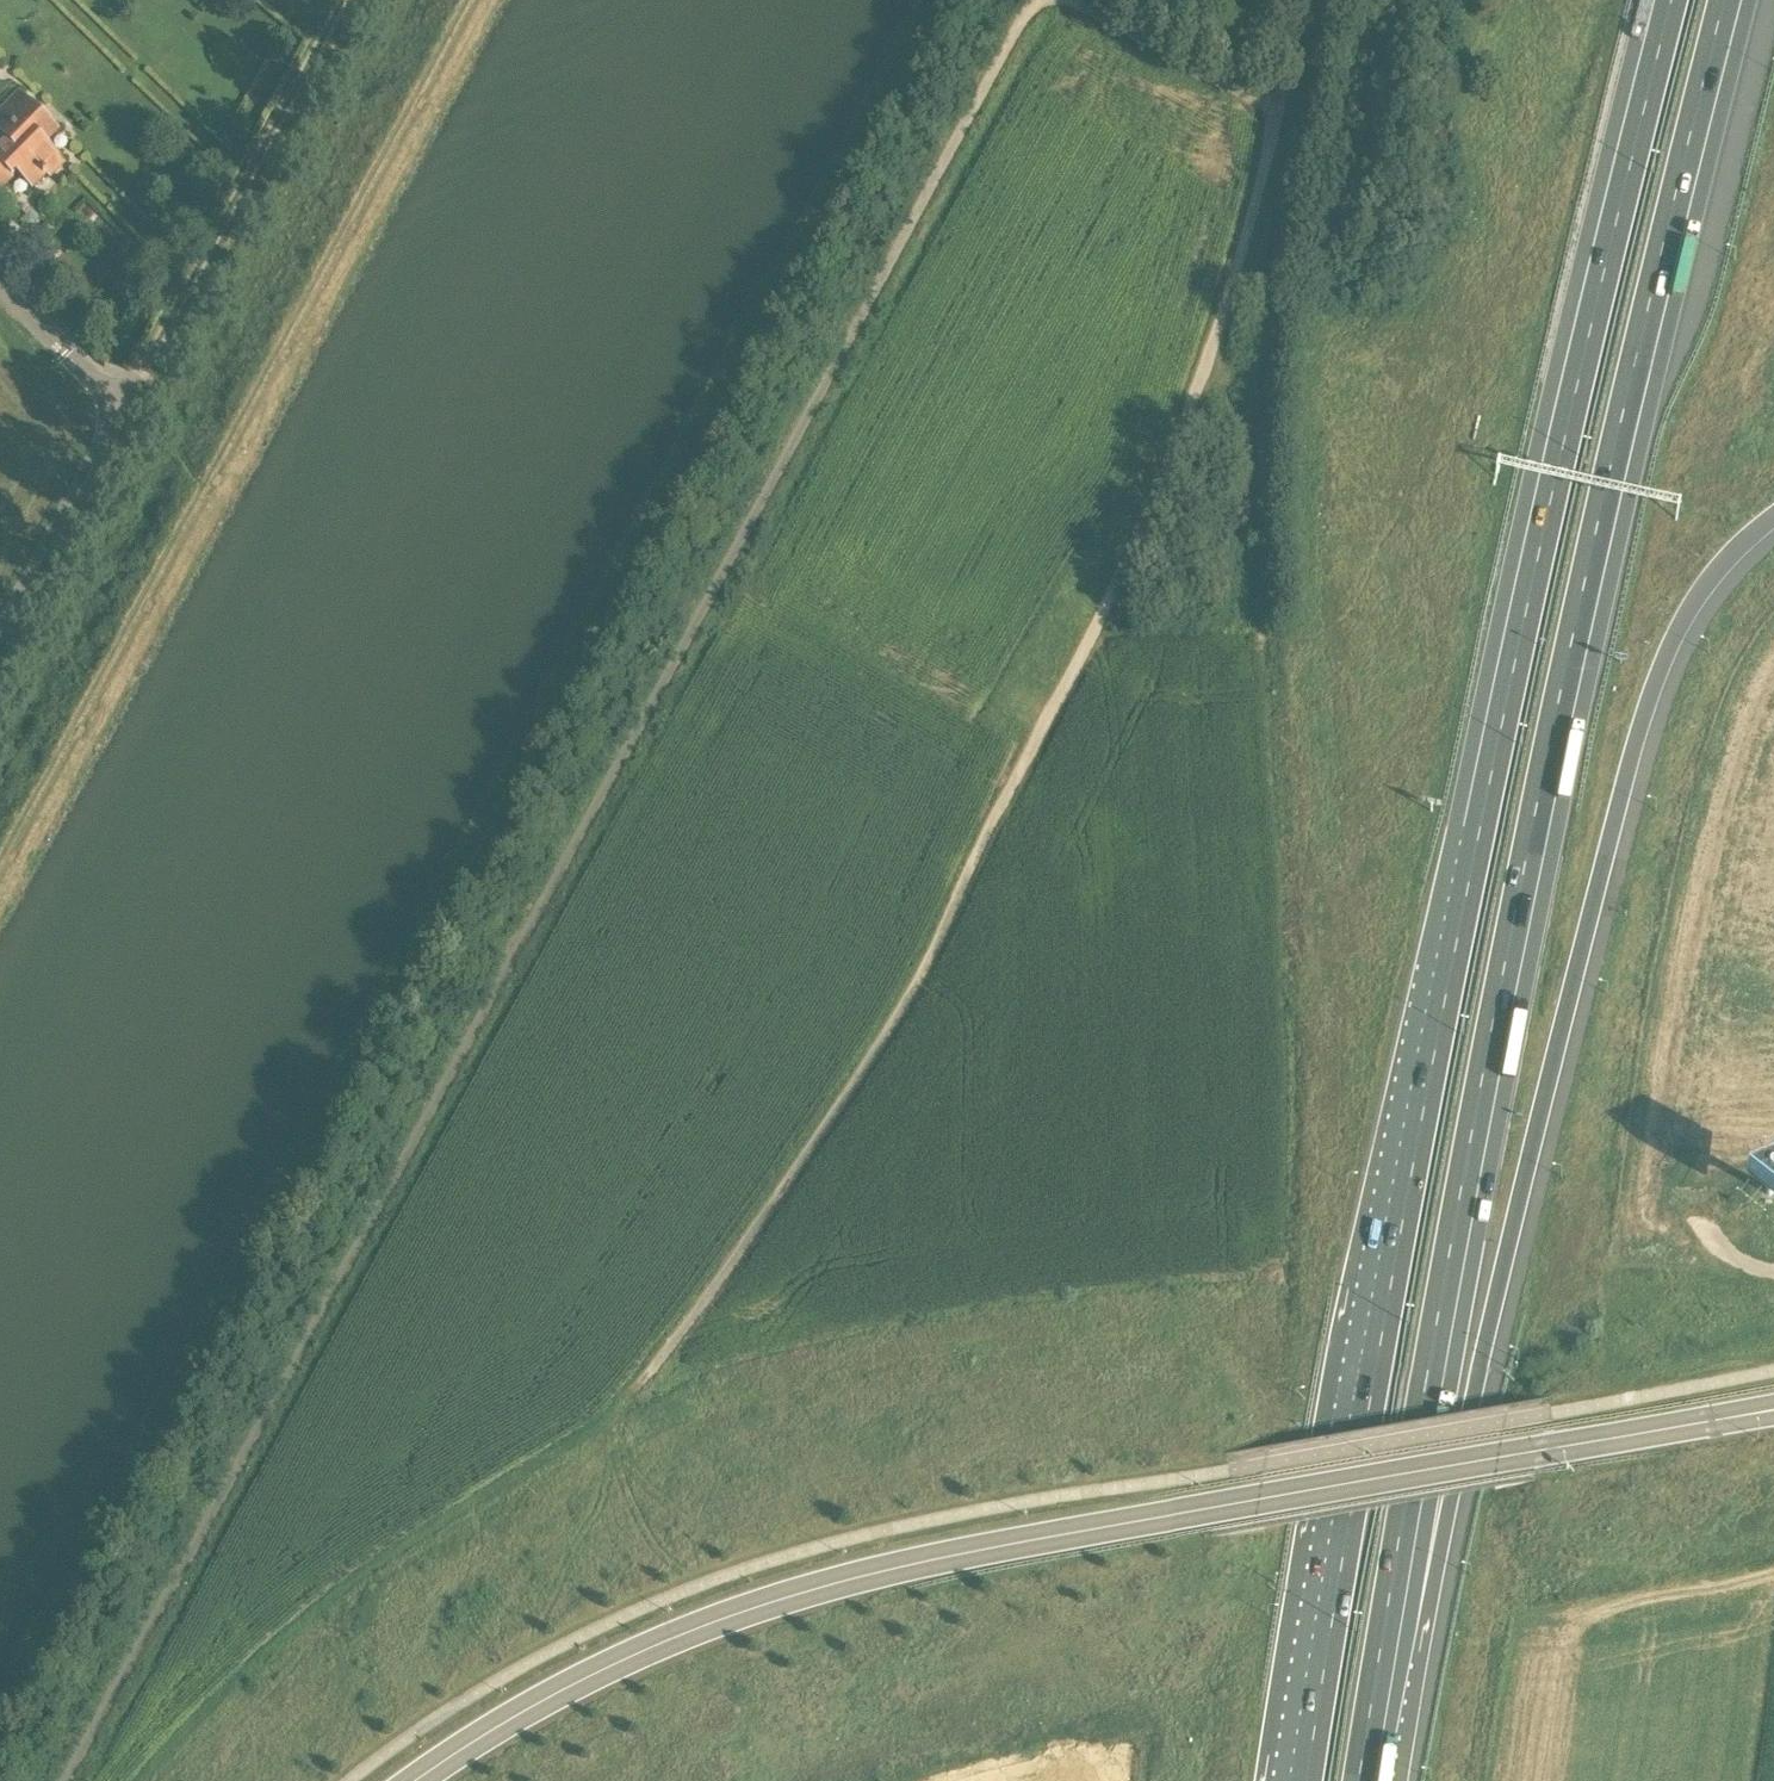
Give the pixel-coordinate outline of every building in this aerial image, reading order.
[(18,174),(34,190),(49,175),(52,177),(67,163),(49,144),(61,132),(22,92),(0,113),(0,129),(6,135),(0,140),(0,191),(18,174)]
